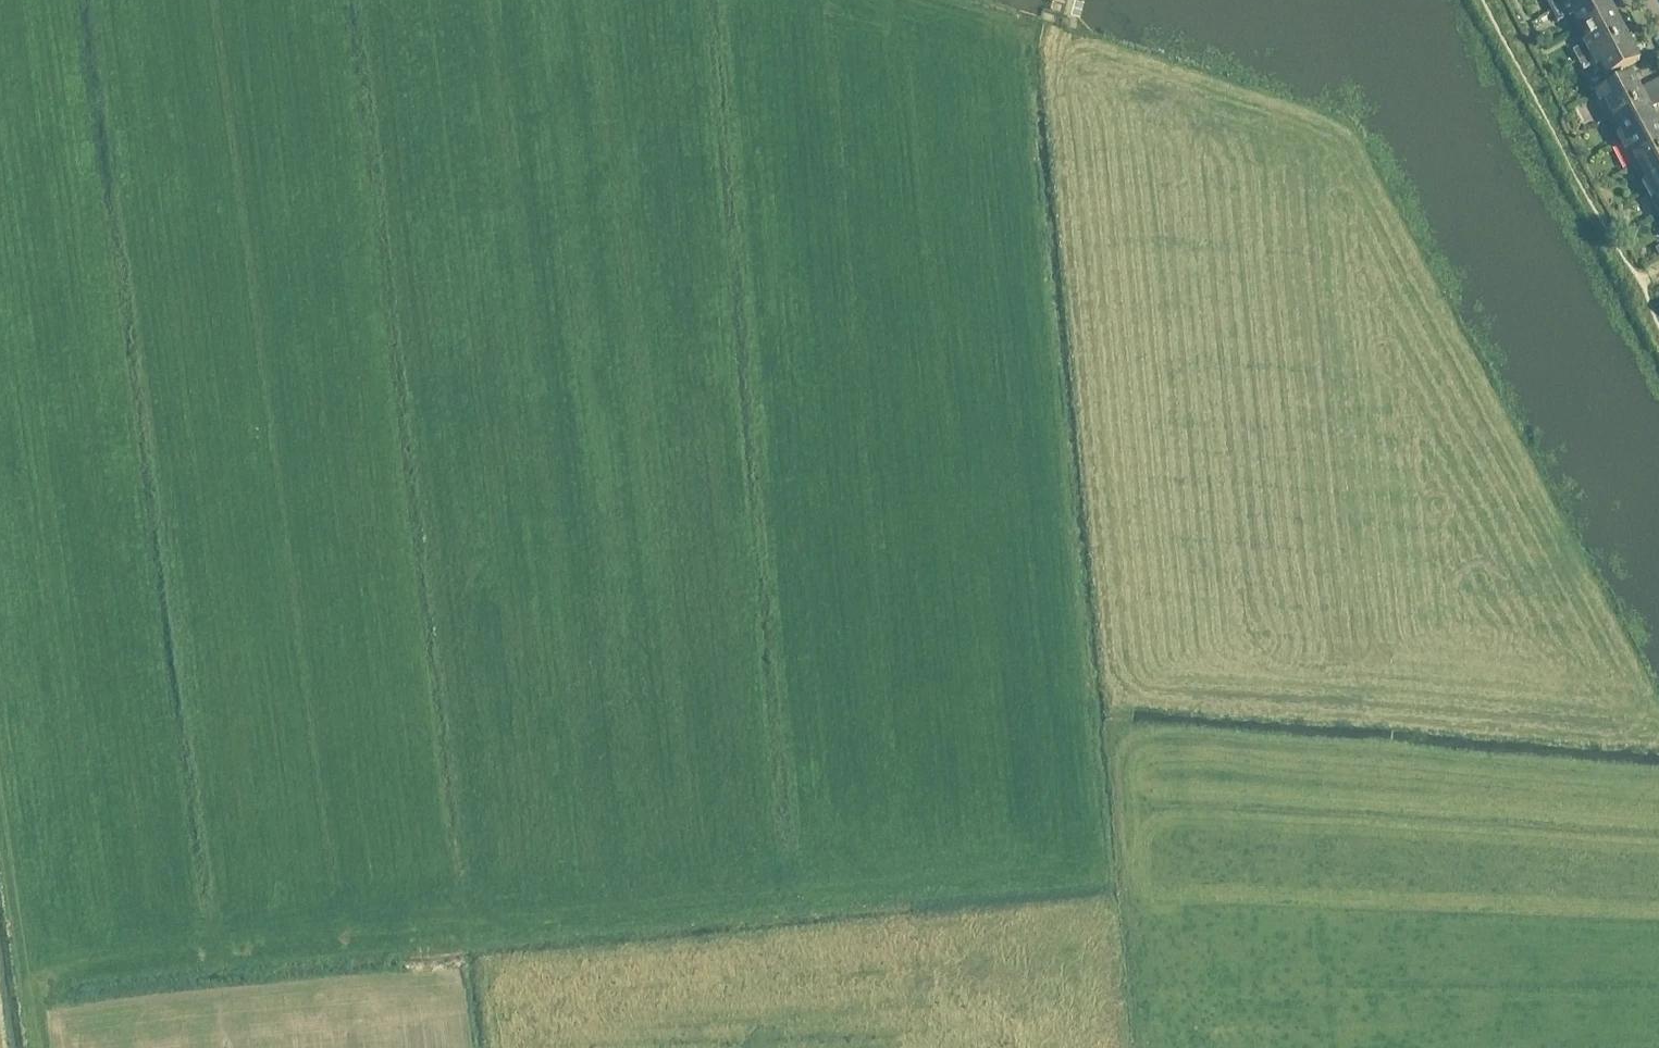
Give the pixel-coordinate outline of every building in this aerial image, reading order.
[(1547,1),(1552,11),(1573,0),(1549,0),(1547,1)] [(1613,9),(1608,0),(1573,0),(1552,11),(1557,21),(1569,15),(1577,29),(1613,9)] [(1626,34),(1613,9),(1577,29),(1585,43),(1573,50),(1578,59),(1626,34)] [(1603,78),(1640,59),(1626,34),(1578,59),(1583,69),(1595,63),(1603,78)] [(1609,118),(1657,92),(1652,82),(1640,88),(1632,73),(1595,92),(1609,118)] [(1650,108),(1658,104),(1658,96),(1657,92),(1609,118),(1622,142),(1658,122),(1650,108)] [(1658,153),(1658,124),(1658,122),(1622,142),(1635,166),(1658,153)] [(1635,166),(1647,190),(1658,184),(1658,153),(1635,166)] [(1647,190),(1658,212),(1658,184),(1647,190)]
